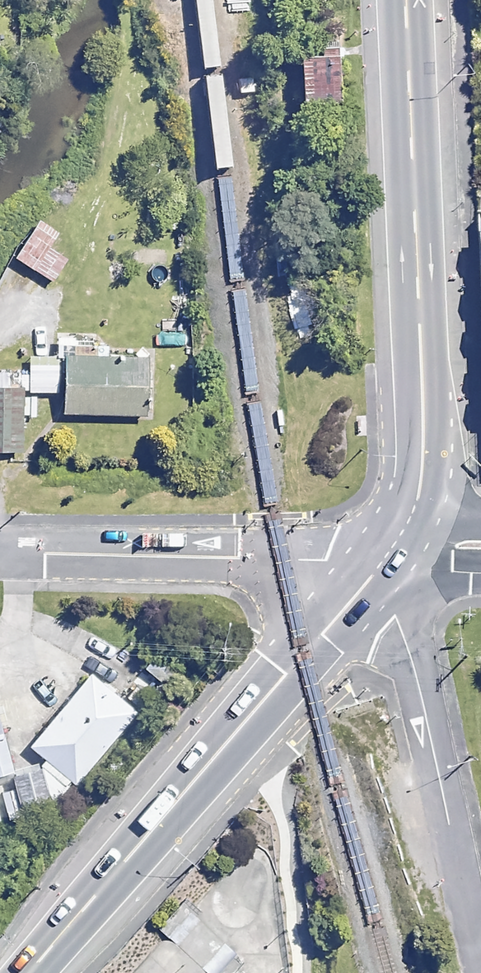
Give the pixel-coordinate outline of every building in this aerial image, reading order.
[(341,58),(303,60),(306,111),(343,109),(341,58)] [(149,362),(67,360),(66,416),(147,418),(149,362)] [(56,367),(28,368),(29,395),(57,394),(56,367)] [(0,394),(0,455),(21,456),(22,395),(0,394)] [(177,669),(154,650),(140,668),(162,687),(177,669)] [(33,750),(45,760),(39,768),(64,787),(70,779),(79,787),(136,715),(90,678),(33,750)] [(13,776),(0,724),(0,779),(13,776)] [(53,811),(40,772),(16,780),(29,819),(53,811)]
